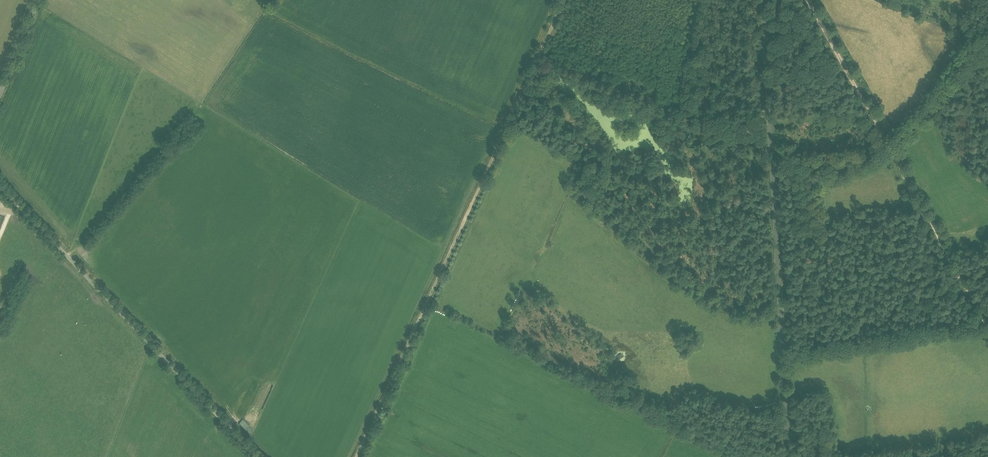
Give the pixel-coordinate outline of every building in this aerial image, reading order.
[(202,380),(207,376),(200,369),(196,373),(202,380)]
